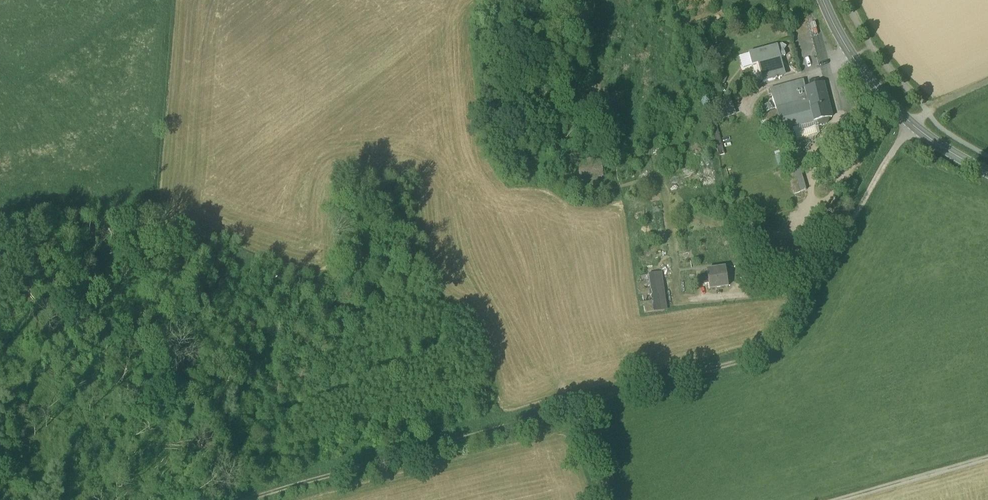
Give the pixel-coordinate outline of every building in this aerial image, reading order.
[(781,45),(777,46),(748,54),(752,66),(760,64),(765,82),(782,78),(777,59),(780,58),(785,57),(783,50),(785,47),(781,45)] [(752,66),(748,54),(739,56),(742,68),(752,66)] [(785,85),(787,93),(804,89),(805,89),(805,88),(803,80),(785,85)] [(805,89),(804,89),(808,103),(813,123),(817,121),(818,124),(820,125),(821,126),(823,126),(824,126),(826,124),(827,124),(828,122),(828,121),(828,119),(832,118),(823,84),(805,88),(805,89)] [(771,89),(773,97),(787,93),(785,85),(781,86),(771,89)] [(772,98),(776,111),(808,103),(804,89),(787,93),(773,97),(772,98)] [(813,123),(808,103),(776,111),(782,130),(792,127),(792,128),(813,123)] [(767,134),(782,130),(776,111),(761,115),(767,134)] [(818,127),(817,121),(813,123),(792,128),(793,131),(794,134),(818,127)] [(710,125),(719,156),(725,154),(722,147),(715,124),(710,125)] [(793,131),(792,128),(792,127),(782,130),(792,166),(787,167),(795,194),(800,192),(806,191),(796,156),(800,155),(796,142),(794,135),(794,134),(793,131)] [(818,127),(794,134),(794,135),(796,142),(817,137),(820,133),(818,127)] [(578,163),(581,181),(602,177),(599,160),(578,163)] [(706,271),(706,272),(707,277),(708,284),(709,290),(728,287),(725,268),(706,271)] [(665,311),(659,274),(639,277),(645,314),(665,311)]
